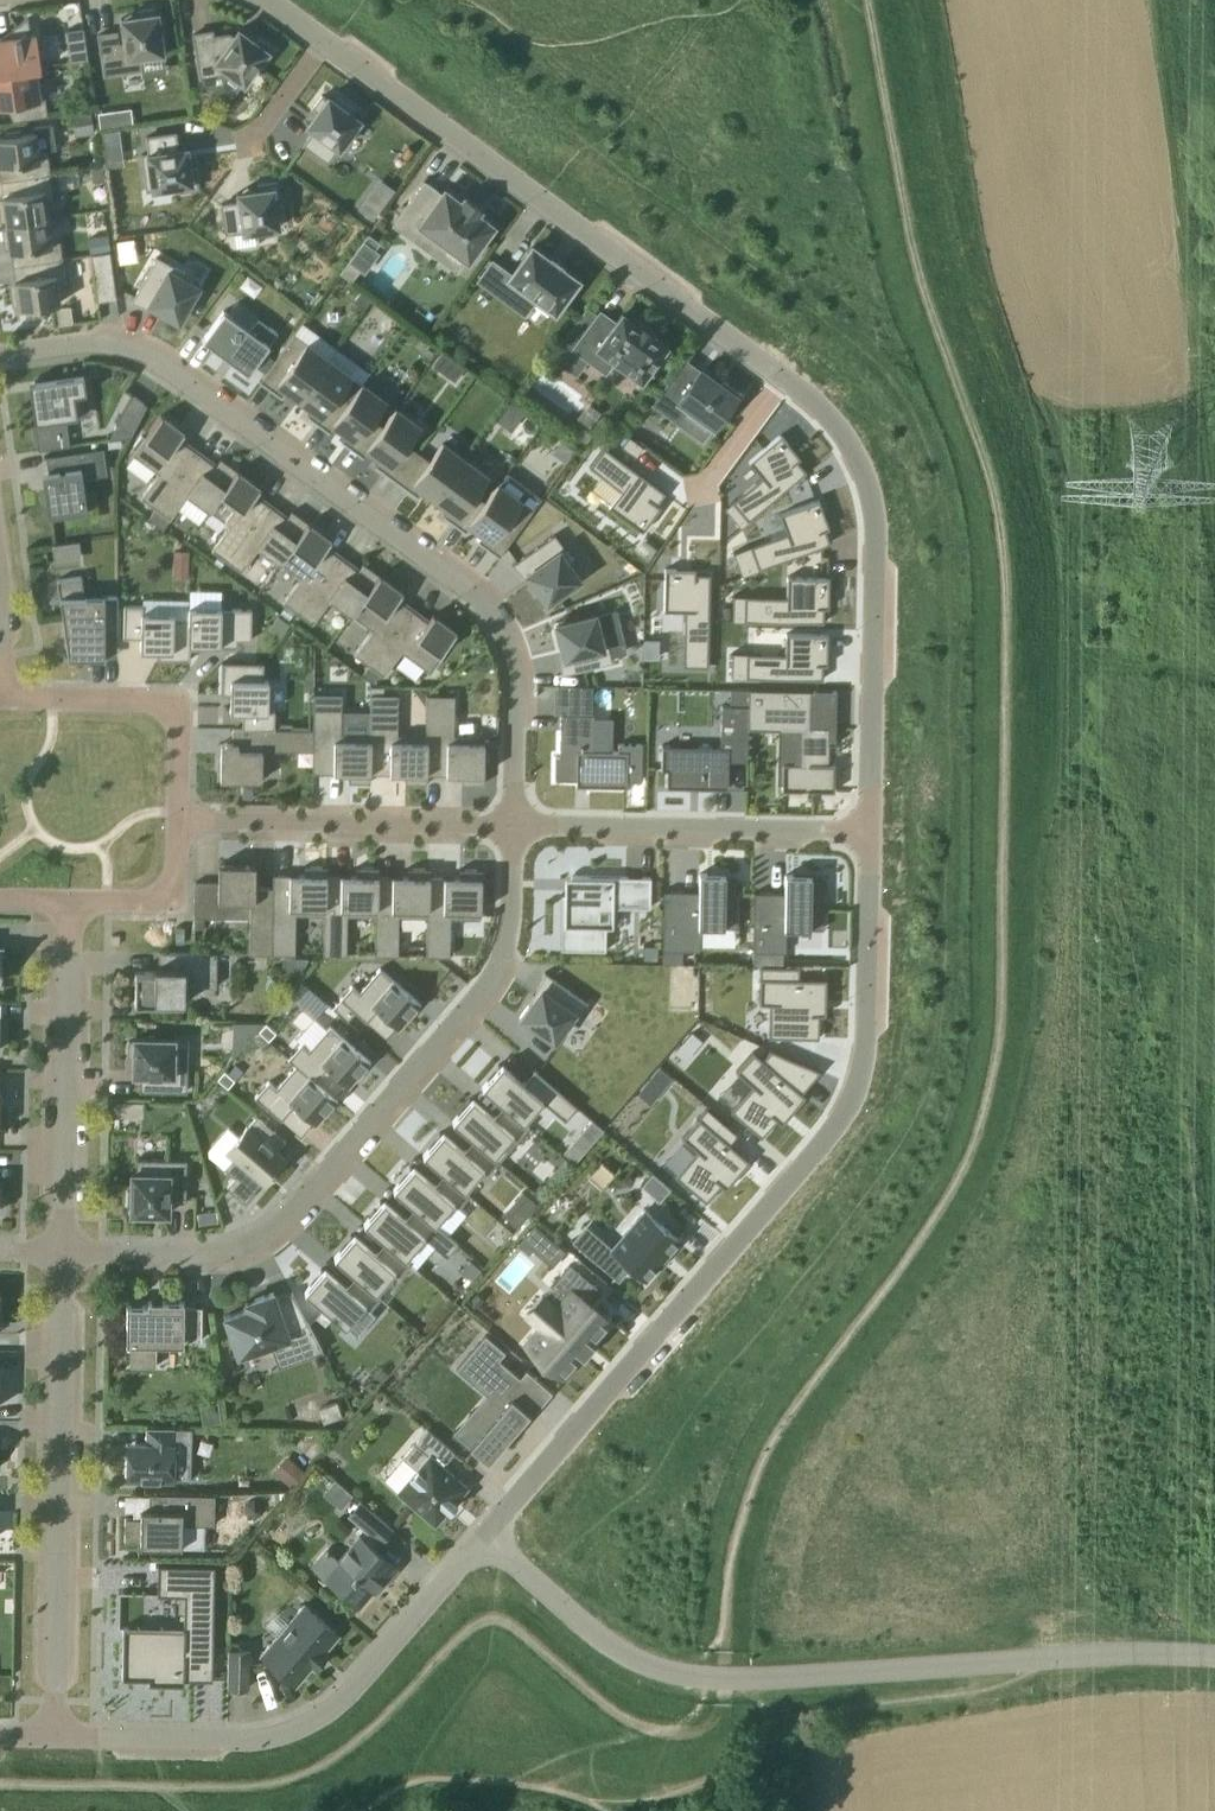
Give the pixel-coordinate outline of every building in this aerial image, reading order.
[(157,13),(155,13),(154,7),(139,10),(140,15),(122,18),(125,43),(119,44),(117,31),(99,34),(105,74),(143,69),(141,55),(163,52),(162,42),(167,41),(164,22),(159,23),(157,13)] [(36,33),(31,34),(28,17),(12,29),(13,36),(0,38),(0,71),(41,65),(36,33)] [(66,30),(70,61),(88,59),(84,28),(66,30)] [(257,42),(241,30),(239,29),(234,36),(229,33),(213,35),(212,30),(194,33),(201,76),(230,72),(245,82),(260,61),(264,65),(276,49),(260,37),(257,42)] [(41,66),(41,65),(0,71),(0,105),(14,103),(17,119),(48,115),(43,82),(38,83),(35,67),(41,66)] [(342,149),(363,120),(355,114),(358,110),(341,99),(338,103),(330,97),(329,100),(324,96),(315,109),(320,112),(317,116),(321,119),(313,129),(317,132),(308,145),(331,162),(341,148),(342,149)] [(99,127),(116,125),(114,110),(97,112),(99,127)] [(92,112),(72,115),(76,135),(95,132),(92,112)] [(102,144),(121,141),(119,128),(100,131),(102,144)] [(51,173),(47,148),(39,149),(36,131),(21,134),(21,130),(6,132),(7,136),(0,137),(0,177),(0,180),(51,173)] [(178,147),(175,131),(145,136),(147,151),(146,151),(152,187),(177,183),(178,188),(198,186),(195,166),(190,167),(189,159),(184,160),(182,147),(178,147)] [(93,182),(105,180),(103,165),(91,167),(93,182)] [(48,217),(46,200),(55,198),(51,173),(0,180),(4,205),(0,206),(0,207),(2,219),(0,220),(1,221),(6,220),(7,223),(48,217)] [(442,192),(429,183),(425,180),(393,224),(435,255),(436,254),(435,253),(444,241),(469,259),(494,225),(478,213),(482,208),(464,195),(461,200),(445,188),(442,192)] [(259,188),(250,188),(251,192),(237,193),(238,197),(221,199),(222,227),(239,226),(239,228),(276,226),(274,201),(280,201),(279,181),(259,182),(259,188)] [(373,218),(379,210),(364,198),(357,207),(373,218)] [(13,265),(63,258),(59,232),(51,234),(48,217),(7,223),(7,225),(1,226),(2,227),(3,227),(5,241),(9,240),(13,265)] [(91,252),(111,249),(108,234),(89,236),(91,252)] [(534,248),(532,246),(531,248),(512,274),(493,260),(481,277),(518,304),(528,290),(553,308),(555,310),(566,295),(570,298),(579,285),(575,282),(576,281),(577,279),(575,278),(560,267),(561,266),(549,258),(549,259),(534,248)] [(111,251),(92,253),(98,301),(117,298),(111,251)] [(140,297),(183,322),(202,285),(188,277),(190,273),(161,257),(140,297)] [(19,308),(31,306),(32,310),(46,308),(46,304),(60,302),(58,284),(67,283),(63,258),(13,265),(16,290),(12,290),(14,304),(13,304),(13,306),(18,305),(19,308)] [(361,268),(349,259),(340,272),(352,280),(361,268)] [(365,308),(372,298),(361,290),(354,300),(365,308)] [(59,323),(73,321),(71,304),(57,306),(59,323)] [(614,359),(642,379),(649,370),(653,373),(664,358),(660,354),(667,345),(652,334),(654,332),(653,327),(644,320),(639,321),(637,323),(622,312),(615,322),(601,311),(597,316),(587,309),(588,307),(587,307),(563,339),(590,359),(606,370),(614,359)] [(234,362),(248,372),(278,332),(258,317),(250,329),(224,310),(203,339),(204,340),(206,338),(236,360),(234,362)] [(287,388),(300,398),(329,359),(295,334),(263,377),(275,386),(273,390),(282,396),(282,395),(287,388)] [(441,370),(451,358),(443,352),(433,365),(441,370)] [(332,427),(335,424),(351,402),(350,401),(339,393),(351,375),(329,359),(300,398),(314,408),(309,415),(309,414),(308,416),(317,422),(319,418),(332,427)] [(671,377),(652,403),(678,423),(689,408),(714,426),(726,410),(729,413),(744,394),(724,380),(721,384),(701,368),(686,388),(671,377)] [(67,416),(78,415),(75,394),(87,392),(84,374),(29,382),(30,389),(30,390),(39,449),(71,444),(67,416)] [(366,452),(369,449),(385,427),(383,426),(372,418),(385,400),(362,383),(350,401),(351,402),(335,424),(348,433),(343,439),(342,440),(350,447),(353,443),(366,452)] [(148,404),(132,393),(109,439),(120,438),(131,436),(147,405),(148,404)] [(418,451),(406,443),(419,425),(396,408),(383,426),(385,427),(369,449),(382,458),(377,464),(376,465),(384,472),(387,468),(399,477),(418,451)] [(185,431),(184,430),(161,414),(145,436),(142,435),(134,447),(136,449),(133,453),(159,472),(141,497),(156,507),(197,451),(180,439),(185,431)] [(622,444),(636,455),(643,445),(629,435),(622,444)] [(721,504),(737,524),(807,470),(781,435),(748,460),(759,474),(721,504)] [(562,439),(552,452),(565,462),(575,449),(562,439)] [(423,488),(436,498),(465,459),(443,443),(430,460),(418,451),(399,477),(412,486),(409,490),(417,496),(418,495),(423,488)] [(604,446),(590,466),(621,488),(609,505),(643,529),(670,493),(604,446)] [(43,478),(50,520),(51,520),(50,515),(88,509),(83,476),(90,475),(86,449),(45,455),(45,457),(47,456),(50,477),(43,478)] [(216,465),(197,451),(156,507),(149,517),(164,528),(189,494),(212,511),(241,473),(221,458),(216,465)] [(468,527),(471,523),(487,502),(486,501),(475,493),(487,475),(465,459),(436,498),(450,508),(445,514),(444,515),(453,522),(455,518),(468,527)] [(255,494),(261,487),(241,473),(212,511),(230,525),(213,549),(227,560),(268,504),(255,494)] [(502,552),(534,509),(499,483),(486,501),(487,502),(471,523),(484,533),(479,539),(478,540),(487,547),(490,543),(502,552)] [(734,552),(743,574),(832,539),(816,498),(776,514),(784,533),(734,552)] [(292,510),(287,518),(268,504),(227,560),(242,570),(259,546),(283,564),(312,525),(292,510)] [(327,547),(332,539),(312,525),(283,564),(301,577),(284,601),(298,612),(339,556),(327,547)] [(549,527),(513,557),(545,595),(576,569),(566,556),(570,553),(549,527)] [(56,562),(74,560),(72,544),(54,547),(56,562)] [(174,549),(174,562),(189,562),(189,549),(174,549)] [(615,587),(643,575),(632,551),(605,563),(615,587)] [(363,563),(358,570),(339,556),(298,612),(313,623),(331,599),(355,616),(383,577),(363,563)] [(684,658),(708,659),(709,569),(664,568),(665,610),(684,611),(684,658)] [(741,594),(740,618),(830,620),(831,575),(789,574),(788,595),(741,594)] [(118,596),(85,595),(82,575),(58,578),(69,657),(105,656),(105,630),(118,630),(118,603),(118,596)] [(398,599),(403,592),(383,577),(355,616),(372,629),(355,653),(369,664),(410,608),(398,599)] [(151,658),(183,659),(183,644),(183,616),(168,616),(168,610),(137,610),(137,603),(118,603),(118,630),(118,635),(134,636),(134,649),(151,649),(151,658)] [(596,605),(559,615),(569,665),(613,655),(606,622),(600,623),(596,605)] [(183,616),(183,644),(231,645),(231,637),(244,637),(244,606),(183,606),(183,616)] [(433,614),(428,621),(410,608),(369,664),(382,673),(384,675),(402,651),(428,670),(432,666),(434,667),(443,655),(441,654),(457,631),(433,614)] [(270,626),(282,634),(290,623),(278,614),(270,626)] [(738,675),(738,676),(828,678),(829,633),(787,632),(787,652),(739,651),(738,675)] [(242,710),(242,728),(274,728),(274,709),(268,709),(268,679),(263,679),(264,662),(222,661),(221,693),(231,693),(231,710),(242,710)] [(382,673),(369,664),(363,673),(375,682),(382,673)] [(591,706),(591,686),(576,686),(577,705),(591,706)] [(811,689),(749,688),(749,728),(801,729),(801,761),(783,761),(782,788),(835,789),(835,761),(829,761),(829,725),(810,725),(811,689)] [(314,692),(314,729),(313,749),(313,750),(313,771),(343,772),(343,771),(350,772),(350,781),(371,781),(371,772),(370,772),(371,733),(370,733),(342,732),(342,693),(314,692)] [(427,733),(398,733),(399,693),(371,693),(370,733),(371,733),(370,772),(371,772),(400,772),(406,772),(406,782),(427,782),(428,773),(427,773),(427,733)] [(427,773),(428,773),(456,774),(456,773),(463,773),(462,783),(484,783),(485,734),(454,734),(455,694),(427,694),(427,733),(427,773)] [(723,757),(748,758),(749,701),(722,701),(721,739),(663,738),(662,776),(722,777),(723,757)] [(626,780),(641,780),(640,744),(617,745),(618,751),(592,751),(591,715),(558,715),(558,756),(554,756),(554,781),(589,780),(589,787),(626,786),(626,780)] [(313,749),(314,729),(274,728),(242,728),(233,728),(233,742),(222,742),(221,779),(262,779),(263,749),(313,750),(313,749)] [(255,886),(256,864),(219,863),(219,882),(195,881),(195,883),(196,883),(195,898),(195,900),(195,914),(194,916),(206,916),(251,916),(250,953),(272,953),(273,887),(255,886)] [(326,874),(327,874),(327,865),(306,864),(306,874),(299,874),(299,873),(274,873),(274,886),(272,953),(295,953),(296,913),(324,913),(326,913),(326,874)] [(351,875),(327,874),(326,874),(326,913),(324,913),(324,954),(347,954),(348,914),(376,915),(377,915),(378,875),(379,875),(379,866),(358,866),(357,875),(351,875)] [(400,915),(428,916),(429,916),(429,876),(430,876),(430,867),(409,867),(409,876),(402,876),(403,875),(379,875),(378,875),(377,915),(376,915),(375,954),(399,955),(400,915)] [(429,916),(428,916),(427,955),(450,956),(451,916),(481,917),(482,868),(461,868),(461,877),(454,877),(430,876),(429,876),(429,916)] [(824,880),(811,879),(811,875),(794,874),(786,874),(786,892),(755,892),(754,950),(786,951),(787,928),(823,928),(824,880)] [(698,889),(663,888),(662,947),(699,948),(699,925),(736,926),(737,877),(698,876),(698,889)] [(648,877),(569,877),(570,896),(560,896),(560,952),(605,951),(605,925),(593,925),(593,908),(648,907),(648,877)] [(174,943),(185,943),(185,924),(174,924),(174,943)] [(658,959),(658,944),(644,944),(644,958),(658,959)] [(217,985),(217,952),(170,952),(170,967),(155,967),(155,971),(136,971),(135,1003),(183,1003),(183,999),(184,999),(185,983),(215,984),(215,985),(217,985)] [(283,971),(303,973),(309,958),(284,956),(283,971)] [(786,976),(770,976),(768,1001),(779,1001),(777,1035),(823,1037),(826,978),(799,977),(799,965),(786,965),(786,976)] [(422,1002),(379,967),(360,991),(353,984),(333,1006),(348,1018),(355,1010),(368,1021),(378,1008),(400,1027),(422,1002)] [(592,1003),(554,978),(526,1019),(560,1042),(569,1028),(574,1031),(592,1003)] [(328,1002),(303,980),(289,995),(315,1017),(328,1002)] [(259,1030),(269,1039),(277,1031),(267,1022),(259,1030)] [(245,1023),(245,1043),(263,1023),(245,1023)] [(290,1056),(297,1063),(316,1080),(329,1065),(351,1084),(373,1059),(331,1024),(309,1048),(302,1042),(290,1056)] [(141,1089),(187,1090),(188,1052),(174,1052),(174,1038),(135,1037),(135,1040),(129,1039),(129,1055),(134,1055),(134,1073),(141,1073),(141,1089)] [(471,1077),(494,1094),(515,1108),(531,1085),(537,1089),(547,1075),(520,1056),(511,1070),(487,1053),(471,1077)] [(734,1110),(768,1139),(806,1093),(785,1076),(793,1066),(782,1058),(775,1067),(762,1056),(745,1076),(755,1085),(734,1110)] [(236,1062),(228,1071),(236,1078),(244,1069),(236,1062)] [(317,1123),(338,1099),(316,1080),(297,1063),(275,1088),(268,1081),(255,1096),(282,1118),(294,1104),(317,1123)] [(228,1086),(236,1078),(228,1071),(225,1069),(218,1077),(228,1086)] [(461,1090),(444,1113),(467,1131),(487,1145),(504,1122),(510,1126),(520,1112),(515,1108),(494,1094),(484,1107),(461,1090)] [(122,1115),(122,1100),(112,1100),(112,1115),(122,1115)] [(259,1133),(267,1122),(258,1115),(248,1126),(247,1125),(227,1150),(234,1156),(225,1167),(236,1176),(228,1185),(246,1200),(263,1180),(265,1182),(286,1158),(259,1135),(259,1133)] [(581,1133),(592,1143),(604,1128),(593,1119),(581,1133)] [(699,1151),(677,1175),(712,1205),(750,1160),(730,1143),(738,1134),(728,1126),(721,1134),(720,1135),(708,1124),(691,1144),(699,1151)] [(417,1150),(440,1167),(460,1183),(477,1159),(483,1163),(493,1150),(487,1145),(467,1131),(457,1144),(435,1127),(417,1150)] [(186,1201),(188,1160),(137,1159),(137,1172),(132,1172),(132,1190),(129,1190),(128,1206),(132,1206),(132,1212),(135,1212),(135,1215),(150,1215),(150,1212),(169,1213),(170,1200),(186,1201)] [(390,1185),(412,1203),(432,1219),(450,1196),(455,1200),(465,1187),(460,1183),(440,1167),(430,1181),(407,1163),(390,1185)] [(659,1198),(671,1185),(652,1170),(642,1183),(659,1198)] [(362,1221),(384,1239),(404,1254),(421,1232),(427,1236),(437,1223),(432,1219),(412,1203),(402,1216),(379,1199),(362,1221)] [(631,1262),(646,1274),(680,1235),(646,1205),(613,1244),(607,1240),(594,1255),(619,1276),(631,1262)] [(200,1223),(219,1221),(217,1209),(199,1211),(200,1223)] [(333,1256),(355,1274),(375,1290),(393,1267),(399,1272),(409,1258),(404,1254),(384,1239),(374,1252),(351,1234),(333,1256)] [(482,1269),(471,1259),(461,1270),(473,1280),(482,1269)] [(524,1340),(561,1371),(606,1318),(586,1302),(599,1287),(566,1259),(548,1281),(563,1293),(524,1340)] [(368,1306),(378,1293),(375,1290),(355,1274),(345,1287),(323,1268),(304,1290),(325,1307),(335,1316),(344,1324),(362,1302),(368,1306)] [(296,1359),(323,1349),(309,1321),(287,1329),(274,1291),(255,1298),(257,1304),(225,1315),(239,1354),(271,1343),(279,1364),(296,1358),(296,1359)] [(185,1301),(164,1300),(164,1305),(128,1304),(127,1324),(132,1324),(131,1365),(156,1366),(157,1343),(164,1343),(164,1338),(202,1339),(203,1306),(185,1305),(185,1301)] [(335,1316),(325,1307),(317,1317),(326,1326),(335,1316)] [(465,1442),(488,1461),(529,1413),(507,1394),(520,1378),(499,1361),(505,1354),(486,1337),(456,1371),(496,1406),(465,1442)] [(219,1399),(200,1402),(203,1422),(222,1420),(219,1399)] [(324,1422),(343,1415),(338,1400),(319,1407),(324,1422)] [(127,1441),(127,1478),(175,1478),(175,1460),(192,1460),(192,1427),(147,1426),(147,1442),(127,1441)] [(455,1498),(467,1485),(443,1465),(456,1451),(429,1427),(404,1456),(418,1469),(400,1490),(436,1521),(447,1508),(450,1510),(458,1501),(455,1498)] [(275,1470),(292,1484),(305,1467),(288,1454),(275,1470)] [(182,1545),(183,1523),(215,1524),(216,1493),(151,1492),(150,1508),(142,1508),(142,1517),(126,1516),(126,1541),(141,1541),(141,1544),(182,1545)] [(246,1512),(254,1517),(263,1512),(263,1502),(255,1497),(246,1502),(246,1512)] [(312,1563),(341,1588),(359,1603),(380,1579),(384,1582),(397,1566),(375,1547),(379,1541),(381,1541),(393,1526),(362,1500),(349,1515),(364,1528),(339,1557),(327,1547),(312,1563)] [(213,1678),(215,1559),(155,1559),(154,1592),(181,1593),(180,1626),(119,1625),(118,1675),(213,1678)] [(296,1684),(326,1649),(340,1633),(305,1603),(262,1654),(296,1684)] [(251,1650),(229,1649),(228,1686),(251,1686),(251,1650)]
